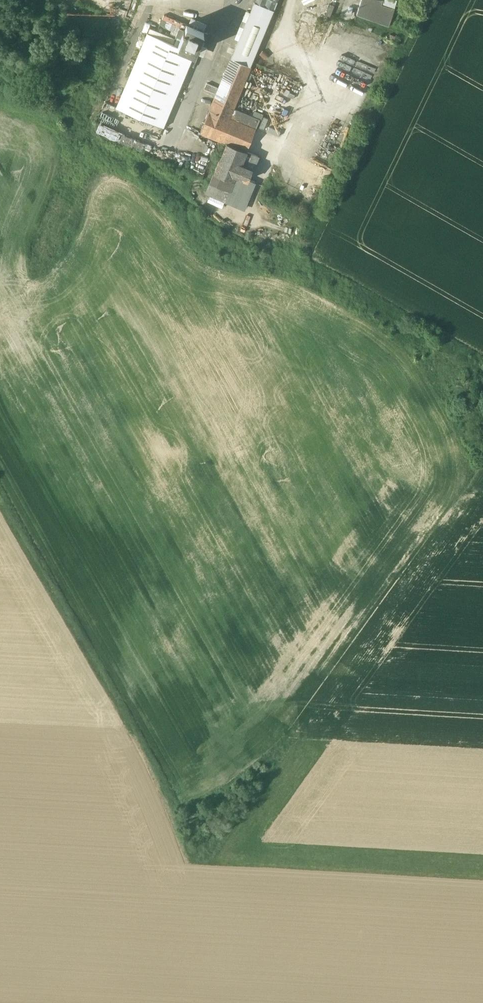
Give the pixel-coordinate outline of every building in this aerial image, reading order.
[(357,15),(390,25),(395,6),(382,2),(383,0),(362,0),(357,15)] [(255,6),(202,134),(220,142),(233,111),(273,13),(255,6)] [(195,22),(193,27),(205,31),(207,26),(195,22)] [(178,46),(195,53),(204,32),(187,25),(178,46)] [(213,36),(204,32),(195,53),(204,57),(213,36)] [(117,108),(164,128),(195,53),(178,46),(148,34),(117,108)] [(206,83),(204,88),(213,92),(215,87),(206,83)] [(259,121),(233,111),(220,142),(226,144),(210,184),(230,193),(237,177),(248,181),(253,171),(241,166),(259,121)] [(115,140),(118,133),(101,126),(98,132),(115,140)] [(140,151),(143,144),(123,136),(120,142),(140,151)] [(226,203),(244,211),(255,184),(248,181),(237,177),(226,203)] [(230,193),(210,184),(206,194),(226,203),(230,193)]
